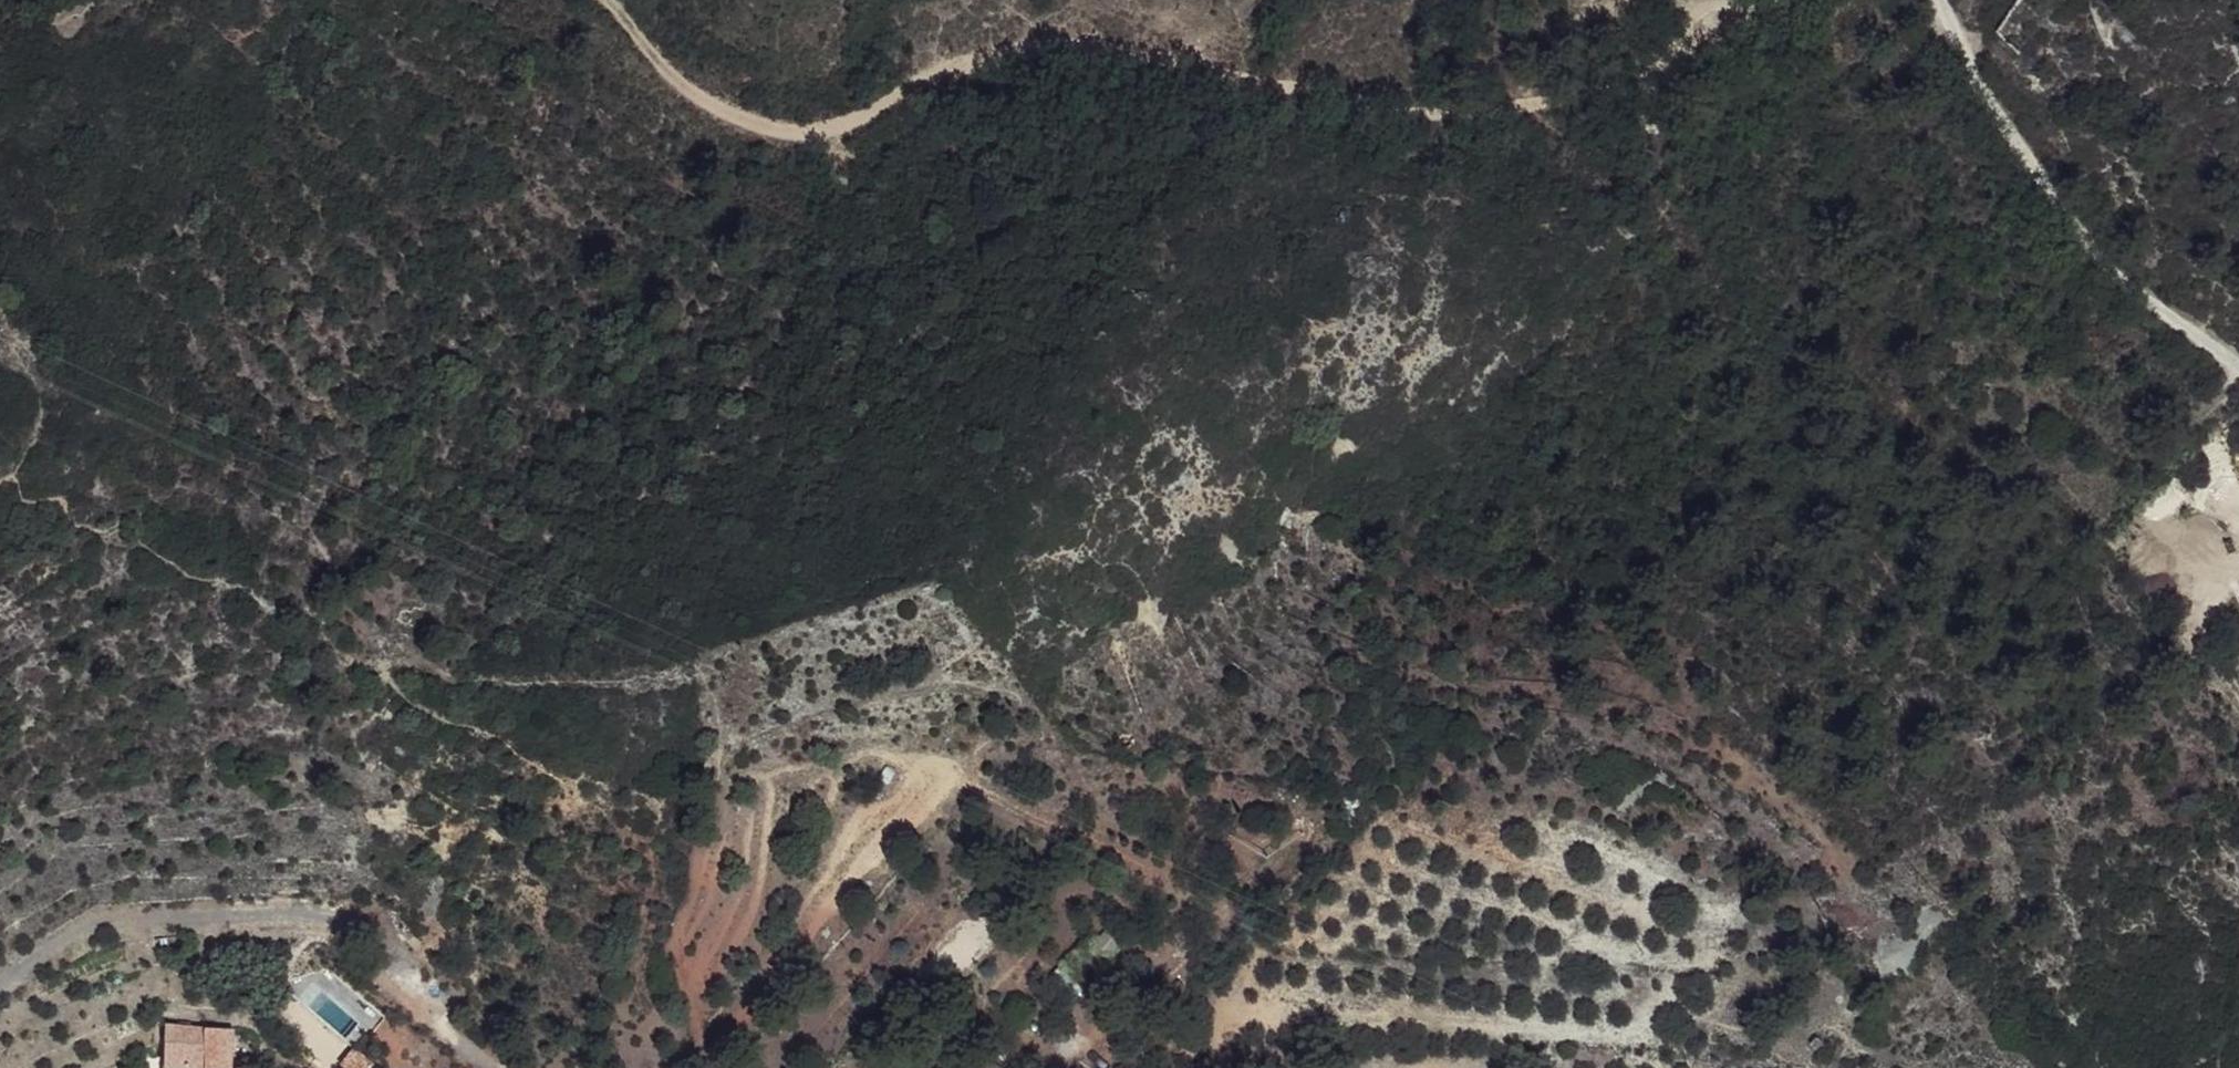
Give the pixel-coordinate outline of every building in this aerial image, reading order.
[(174,1027),(172,1067),(176,1067),(231,1067),(232,1030),(174,1027)]
